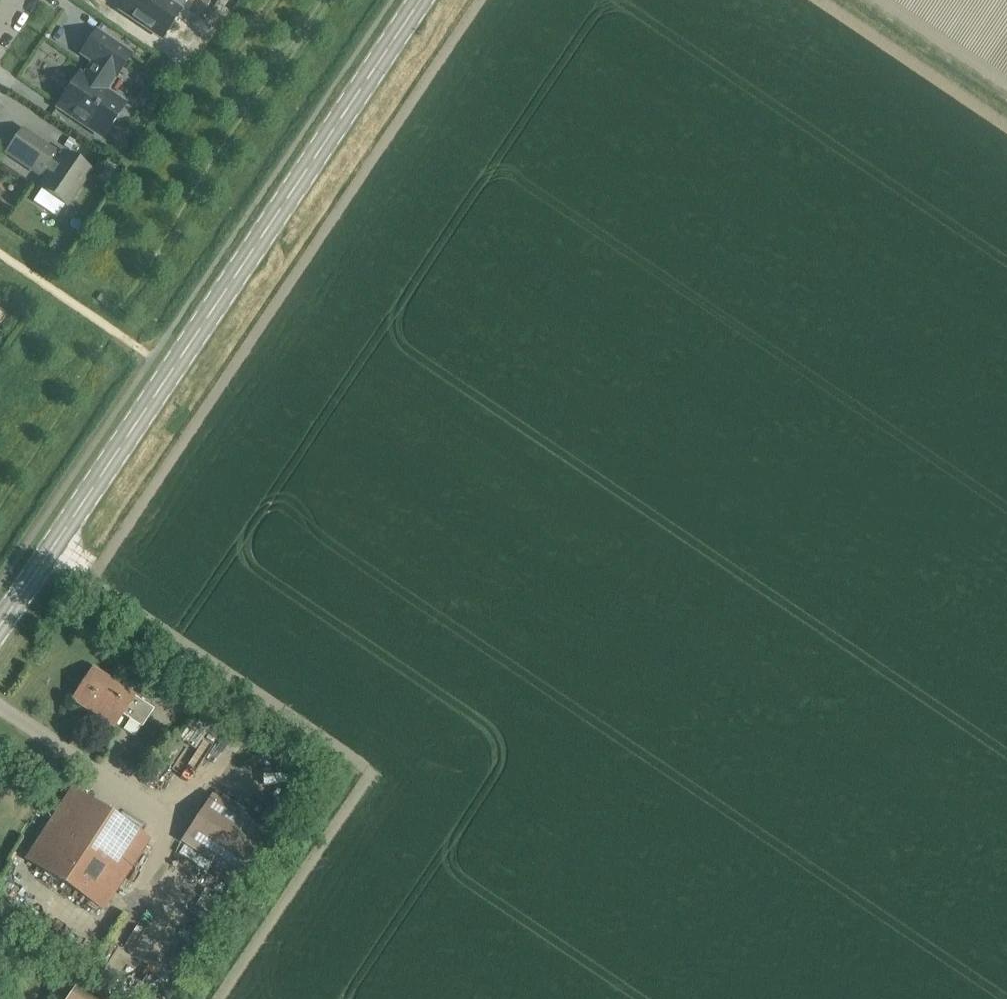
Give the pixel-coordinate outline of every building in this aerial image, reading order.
[(162,38),(180,10),(165,0),(127,0),(120,11),(162,38)] [(102,137),(124,105),(104,92),(130,55),(96,31),(80,54),(92,62),(73,90),(70,87),(57,106),(102,137)] [(152,55),(146,65),(161,75),(167,66),(152,55)] [(131,65),(125,73),(141,84),(146,75),(131,65)] [(65,207),(90,170),(64,152),(60,159),(53,154),(54,153),(21,130),(6,152),(39,175),(40,173),(47,177),(39,189),(65,207)] [(69,138),(63,146),(70,150),(75,142),(69,138)] [(107,162),(99,173),(115,184),(122,172),(107,162)] [(141,728),(153,709),(133,696),(92,669),(72,700),(113,727),(121,715),(141,728)] [(102,910),(148,840),(70,790),(25,859),(102,910)] [(241,881),(271,835),(211,795),(181,842),(241,881)] [(74,990),(67,998),(87,998),(74,990)]
